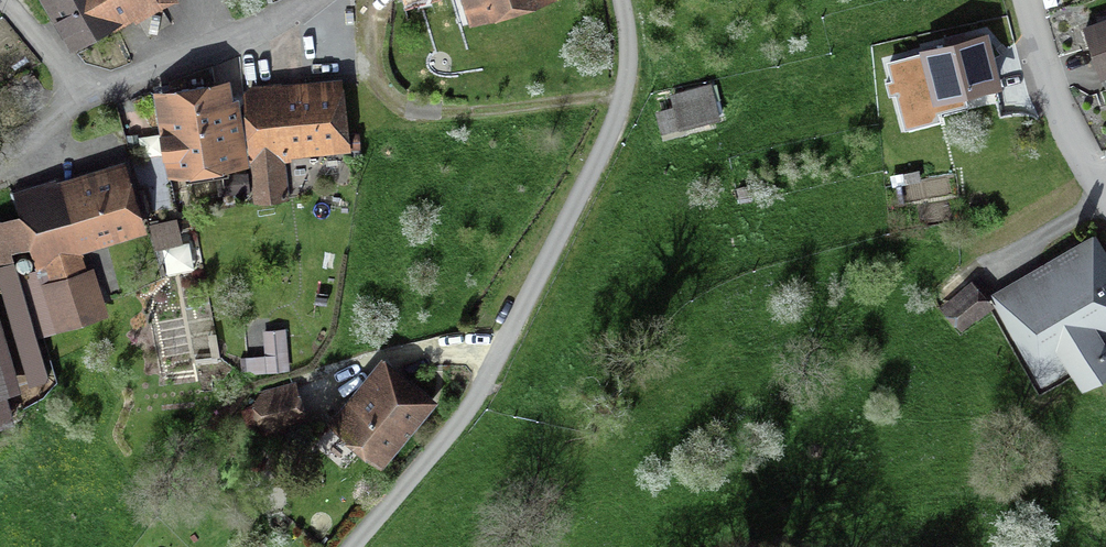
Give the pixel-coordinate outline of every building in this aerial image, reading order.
[(97,23),(154,0),(84,0),(97,23)] [(558,0),(466,0),(474,29),(560,5),(558,0)] [(1094,37),(1105,75),(1105,33),(1094,37)] [(995,87),(985,37),(925,50),(935,99),(995,87)] [(337,78),(248,86),(254,158),(344,151),(337,78)] [(168,179),(245,166),(234,86),(157,97),(168,179)] [(725,123),(721,87),(661,95),(673,143),(725,123)] [(145,165),(150,207),(167,205),(162,163),(145,165)] [(139,234),(124,183),(18,216),(54,333),(99,319),(78,252),(139,234)] [(1096,232),(989,295),(1043,386),(1070,370),(1082,389),(1105,375),(1105,340),(1104,336),(1105,335),(1105,249),(1096,232)] [(965,329),(993,307),(974,283),(946,305),(965,329)] [(0,297),(0,401),(41,391),(14,293),(0,297)] [(430,409),(385,370),(334,430),(379,469),(430,409)] [(264,430),(307,419),(300,391),(257,403),(264,430)]
